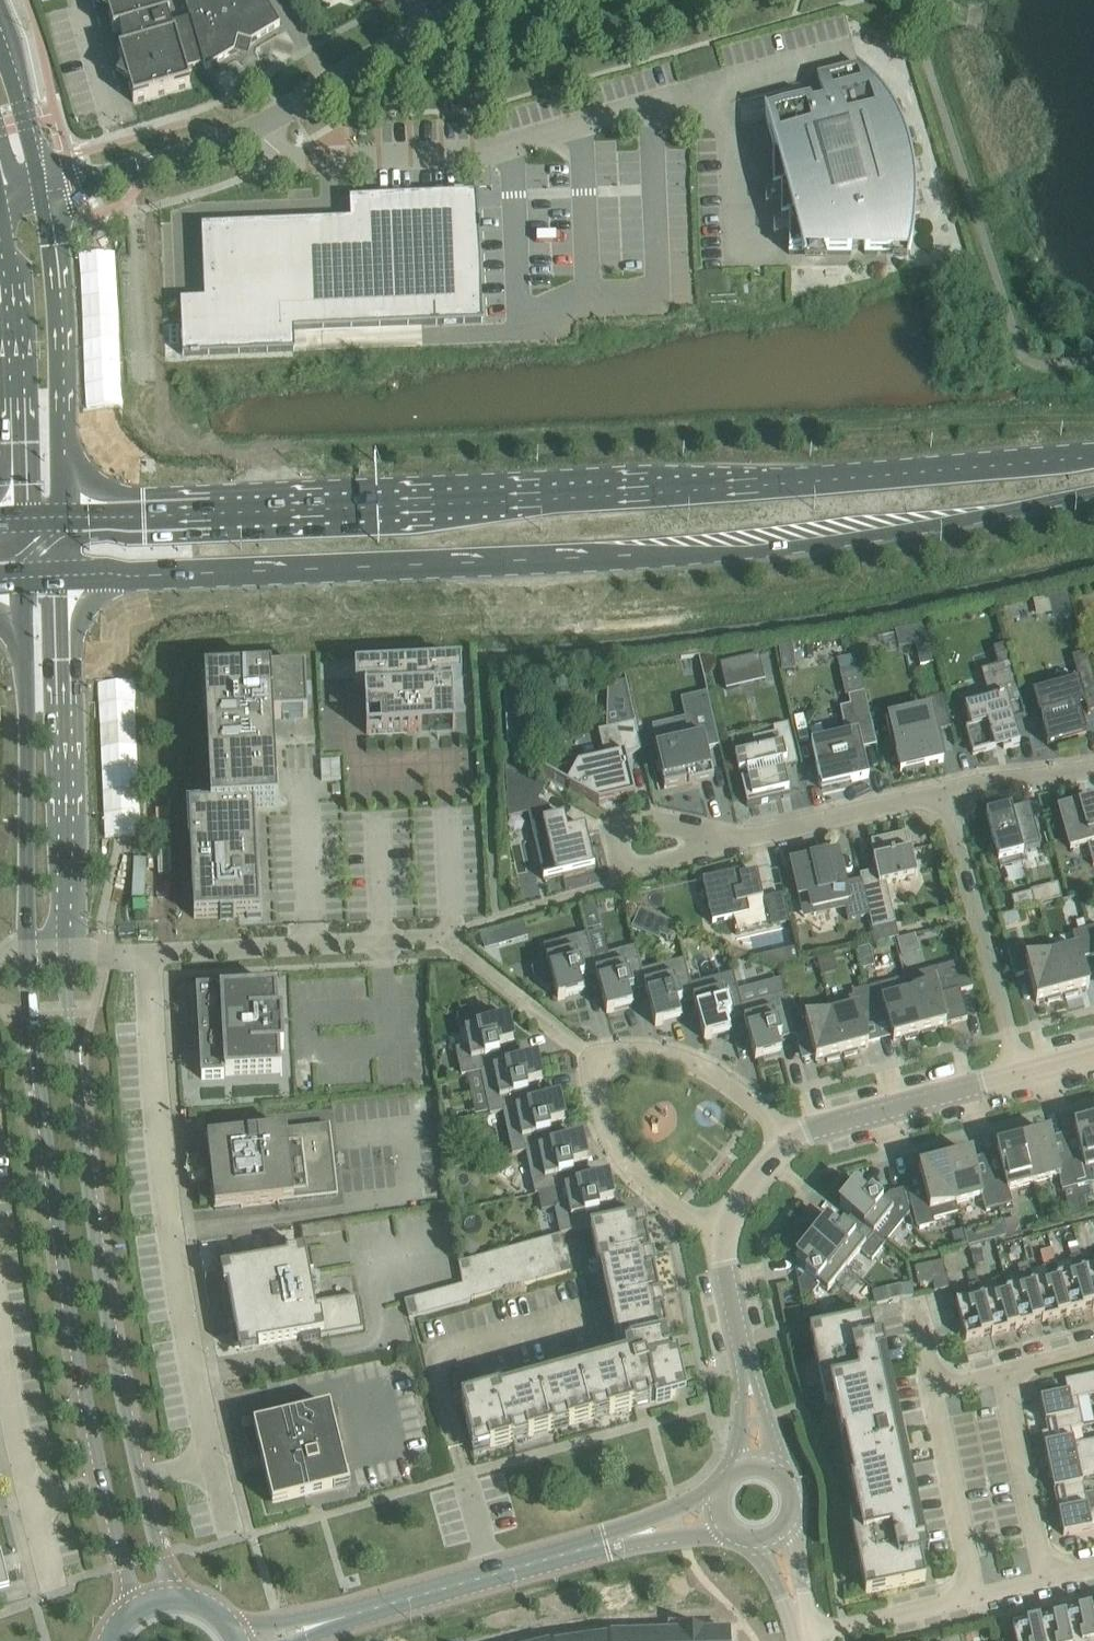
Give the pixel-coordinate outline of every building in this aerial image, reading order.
[(116,7),(109,19),(113,34),(120,32),(126,52),(119,54),(124,69),(136,76),(129,88),(134,104),(190,87),(186,71),(204,65),(205,70),(234,53),(238,39),(251,43),(280,26),(269,7),(265,0),(195,0),(188,5),(191,19),(170,24),(168,18),(173,17),(168,0),(104,0),(116,7)] [(766,120),(776,156),(773,157),(773,192),(781,190),(781,223),(789,221),(789,252),(789,255),(851,255),(851,252),(863,249),(865,255),(910,255),(913,236),(915,220),(920,218),(919,216),(915,217),(915,202),(914,187),(919,186),(918,183),(914,184),(912,170),(909,156),(913,155),(912,152),(908,153),(907,148),(904,141),(901,131),(898,126),(896,121),(893,113),(890,109),(886,102),(883,97),(879,90),(876,86),(873,82),(868,75),(860,67),(859,68),(860,69),(818,80),(825,107),(813,110),(812,107),(766,120)] [(188,314),(164,315),(165,357),(277,353),(276,332),(465,324),(464,296),(447,297),(444,219),(415,220),(414,196),(332,199),(332,220),(184,226),(188,314)] [(1068,593),(1055,596),(1058,613),(1071,610),(1068,593)] [(899,649),(915,645),(920,667),(936,664),(927,624),(895,631),(899,649)] [(990,669),(995,686),(986,689),(989,701),(965,708),(971,728),(966,730),(973,755),(996,749),(995,746),(1002,745),(1004,750),(1020,746),(1013,722),(1025,718),(1005,646),(993,650),(998,666),(990,669)] [(1093,711),(1093,678),(1087,653),(1072,657),(1076,672),(1075,672),(1076,673),(1077,673),(1079,681),(1033,694),(1039,717),(1042,716),(1045,725),(1042,726),(1047,746),(1062,742),(1062,741),(1086,734),(1083,724),(1081,715),(1077,716),(1074,707),(1085,704),(1088,712),(1093,711)] [(455,730),(453,683),(462,683),(461,665),(355,670),(356,688),(365,688),(367,735),(416,732),(419,732),(422,731),(453,729),(453,730),(455,730)] [(221,920),(234,919),(234,917),(247,916),(247,918),(262,918),(260,867),(258,867),(255,809),(278,808),(275,740),(276,740),(276,733),(274,733),(273,719),(308,718),(306,673),(228,676),(228,674),(202,676),(204,713),(206,713),(206,722),(207,722),(211,809),(189,810),(194,919),(221,918),(221,920)] [(850,706),(840,709),(846,736),(811,744),(822,790),(869,779),(857,727),(872,724),(865,693),(848,697),(850,706)] [(936,732),(951,729),(944,696),(927,700),(930,711),(904,717),(905,721),(887,725),(887,724),(885,724),(891,750),(893,750),(893,748),(896,748),(901,770),(900,771),(901,772),(905,771),(906,775),(926,770),(925,766),(944,762),(943,761),(942,761),(936,732)] [(506,699),(509,750),(523,749),(520,698),(506,699)] [(655,747),(658,763),(652,764),(659,791),(689,785),(689,787),(714,781),(707,750),(720,747),(709,699),(691,703),(695,717),(711,714),(714,729),(696,733),(697,738),(655,747)] [(636,723),(599,731),(605,760),(578,766),(567,786),(543,773),(543,774),(599,805),(635,797),(631,777),(648,773),(636,723)] [(756,752),(742,755),(735,756),(739,773),(746,771),(748,780),(741,781),(747,808),(770,802),(791,798),(790,796),(770,801),(769,796),(789,791),(784,768),(798,765),(789,725),(773,728),(775,734),(753,739),(756,752)] [(506,768),(508,816),(509,819),(528,814),(535,841),(544,881),(595,869),(587,837),(582,838),(580,829),(568,832),(565,817),(552,820),(549,808),(539,802),(545,790),(507,768),(506,768)] [(1093,867),(1093,803),(1085,806),(1084,804),(1060,811),(1071,850),(1087,845),(1093,867)] [(1001,870),(1025,863),(1023,855),(1040,850),(1029,809),(1003,817),(1002,813),(986,817),(1001,870)] [(860,876),(861,881),(869,916),(876,944),(899,938),(887,884),(917,877),(912,852),(910,852),(905,834),(871,842),(875,860),(873,861),(876,872),(860,876)] [(837,855),(827,857),(826,852),(791,860),(800,898),(810,896),(813,911),(844,904),(845,910),(848,921),(869,916),(861,881),(844,885),(837,855)] [(713,925),(733,921),(736,936),(790,923),(784,895),(763,900),(757,875),(740,878),(740,874),(703,882),(713,925)] [(1031,893),(1012,898),(1015,910),(1034,905),(1031,893)] [(595,905),(582,909),(584,917),(597,914),(595,905)] [(667,921),(661,936),(669,939),(676,924),(667,921)] [(1087,930),(1073,934),(1077,949),(1052,955),(1063,996),(1064,996),(1065,999),(1080,995),(1079,992),(1089,989),(1081,959),(1093,956),(1087,930)] [(507,944),(503,931),(482,937),(485,950),(507,944)] [(547,959),(549,967),(532,972),(535,980),(546,990),(555,987),(558,1001),(583,994),(580,980),(584,979),(584,980),(597,976),(598,976),(593,959),(594,959),(587,935),(560,942),(563,954),(547,959)] [(1047,1000),(1048,1003),(1062,999),(1061,997),(1063,996),(1052,955),(1027,962),(1023,947),(1010,951),(1010,950),(1008,951),(1015,978),(1029,974),(1037,1003),(1047,1000)] [(632,1007),(628,993),(633,992),(633,993),(646,989),(642,972),(636,948),(594,959),(593,959),(598,976),(597,976),(607,1014),(632,1007)] [(796,949),(786,951),(789,964),(799,962),(796,949)] [(681,1020),(677,1006),(681,1005),(682,1005),(694,1002),(695,1002),(691,986),(685,960),(642,972),(646,989),(656,1027),(681,1020)] [(730,1034),(726,1020),(731,1018),(731,1019),(743,1016),(744,1016),(742,1007),(742,1006),(734,974),(691,986),(695,1002),(694,1002),(705,1041),(730,1034)] [(960,992),(973,989),(970,977),(909,994),(920,1034),(922,1034),(922,1037),(937,1033),(936,1030),(946,1027),(946,1026),(968,1020),(960,992)] [(909,994),(884,1000),(880,985),(866,989),(873,1015),(886,1012),(894,1041),(904,1038),(905,1041),(919,1037),(919,1035),(920,1034),(909,994)] [(866,989),(853,993),(857,1007),(831,1014),(842,1055),(844,1055),(845,1058),(859,1054),(858,1051),(869,1048),(861,1019),(873,1015),(866,989)] [(200,1050),(200,1053),(201,1053),(202,1080),(225,1079),(224,1075),(226,1075),(226,1076),(281,1073),(279,1049),(284,1049),(282,1014),(277,1014),(276,990),(221,993),(221,994),(220,994),(220,991),(197,992),(199,1019),(198,1019),(199,1022),(205,1022),(207,1049),(200,1050)] [(781,1055),(777,1040),(781,1039),(782,1040),(796,1036),(788,1010),(785,995),(742,1006),(742,1007),(744,1016),(743,1016),(756,1062),(781,1055)] [(831,1014),(806,1021),(802,1006),(788,1010),(796,1036),(808,1033),(816,1062),(826,1059),(827,1062),(842,1058),(841,1055),(842,1055),(831,1014)] [(501,1016),(492,1009),(473,1013),(476,1028),(465,1031),(469,1047),(456,1050),(462,1077),(481,1073),(503,1068),(503,1067),(500,1054),(499,1050),(513,1047),(508,1021),(503,1022),(501,1016)] [(503,1068),(481,1073),(490,1116),(504,1113),(503,1112),(532,1106),(529,1093),(528,1093),(527,1089),(542,1085),(536,1060),(503,1067),(503,1068)] [(503,1112),(504,1113),(513,1156),(526,1153),(526,1152),(554,1146),(551,1133),(550,1129),(564,1125),(559,1100),(532,1106),(503,1112)] [(1070,1161),(1076,1186),(1089,1183),(1092,1182),(1093,1181),(1093,1120),(1084,1123),(1085,1126),(1075,1128),(1076,1133),(1082,1158),(1070,1161)] [(208,1140),(216,1211),(337,1197),(329,1126),(208,1140)] [(1025,1142),(1023,1142),(1034,1182),(1060,1175),(1064,1189),(1076,1186),(1070,1161),(1057,1165),(1049,1135),(1039,1138),(1038,1135),(1024,1139),(1025,1142)] [(554,1146),(526,1152),(526,1153),(536,1196),(565,1190),(565,1189),(577,1186),(574,1173),(573,1173),(573,1168),(587,1165),(581,1140),(554,1146)] [(998,1153),(985,1156),(992,1182),(999,1207),(1014,1203),(1010,1188),(1034,1182),(1023,1142),(1022,1143),(1021,1140),(1007,1144),(1007,1146),(997,1149),(998,1153)] [(947,1163),(946,1163),(956,1203),(983,1195),(987,1210),(999,1207),(992,1182),(985,1156),(973,1160),(972,1156),(962,1159),(961,1156),(946,1160),(947,1163)] [(921,1176),(905,1180),(911,1204),(916,1225),(920,1230),(935,1226),(933,1220),(959,1213),(956,1203),(946,1163),(944,1163),(943,1160),(929,1164),(930,1167),(919,1170),(921,1176)] [(565,1189),(565,1190),(568,1205),(556,1208),(562,1236),(591,1229),(603,1226),(600,1212),(599,1212),(599,1208),(613,1204),(608,1179),(577,1186),(565,1189)] [(856,1188),(840,1208),(851,1217),(864,1227),(864,1226),(875,1235),(874,1235),(885,1245),(886,1245),(910,1215),(904,1191),(889,1194),(883,1203),(871,1193),(868,1197),(856,1188)] [(829,1222),(813,1242),(847,1269),(861,1252),(872,1261),(885,1245),(874,1235),(875,1235),(864,1226),(864,1227),(851,1217),(844,1226),(840,1231),(829,1222)] [(636,1221),(642,1220),(642,1218),(603,1226),(591,1229),(599,1267),(607,1265),(626,1354),(630,1353),(631,1360),(501,1397),(499,1388),(461,1399),(468,1422),(466,1422),(473,1447),(488,1442),(490,1448),(514,1442),(512,1435),(526,1431),(528,1438),(554,1431),(552,1424),(567,1420),(569,1427),(595,1419),(593,1413),(607,1409),(609,1415),(635,1408),(633,1402),(648,1398),(650,1404),(675,1397),(673,1388),(673,1389),(671,1381),(676,1379),(671,1353),(669,1353),(666,1339),(668,1338),(662,1312),(656,1313),(652,1299),(659,1297),(653,1271),(647,1272),(644,1258),(650,1256),(645,1232),(639,1233),(636,1221)] [(1002,1221),(991,1224),(996,1240),(1002,1239),(1007,1237),(1002,1221)] [(565,1251),(561,1236),(458,1262),(463,1284),(404,1299),(408,1315),(410,1314),(471,1298),(472,1299),(571,1273),(567,1258),(565,1258),(563,1252),(565,1251)] [(813,1242),(797,1261),(809,1271),(806,1275),(798,1284),(801,1299),(812,1296),(820,1286),(828,1293),(847,1269),(813,1242)] [(358,1297),(315,1305),(307,1257),(225,1271),(233,1313),(231,1314),(230,1315),(230,1316),(229,1318),(229,1319),(230,1321),(231,1323),(232,1324),(233,1324),(235,1324),(240,1352),(364,1330),(358,1297)] [(1073,1273),(1059,1276),(1069,1314),(1085,1310),(1085,1308),(1089,1306),(1089,1308),(1091,1307),(1091,1308),(1093,1308),(1093,1309),(1093,1306),(1084,1270),(1081,1257),(1070,1260),(1073,1273)] [(942,1262),(914,1268),(918,1285),(932,1282),(934,1292),(935,1292),(948,1289),(942,1262)] [(1049,1281),(1034,1285),(1034,1283),(1033,1283),(1044,1322),(1060,1318),(1060,1316),(1064,1315),(1064,1316),(1066,1315),(1066,1317),(1070,1316),(1069,1314),(1059,1276),(1056,1265),(1045,1268),(1049,1281)] [(1085,1271),(1085,1270),(1084,1270),(1093,1306),(1093,1269),(1085,1271)] [(1019,1274),(1023,1286),(1008,1290),(1018,1328),(1019,1328),(1034,1323),(1034,1321),(1038,1320),(1038,1321),(1040,1321),(1041,1322),(1042,1322),(1042,1323),(1044,1322),(1033,1283),(1030,1271),(1019,1274)] [(998,1294),(984,1298),(983,1297),(993,1336),(1010,1332),(1009,1329),(1013,1328),(1013,1329),(1015,1329),(1016,1330),(1019,1329),(1019,1328),(1018,1328),(1008,1290),(1005,1279),(994,1282),(998,1294)] [(990,1334),(990,1336),(991,1335),(992,1337),(993,1336),(983,1297),(979,1284),(968,1287),(972,1299),(956,1304),(966,1342),(984,1337),(983,1335),(987,1334),(988,1335),(990,1334)] [(887,1289),(873,1291),(875,1305),(889,1302),(887,1289)] [(860,1562),(867,1594),(927,1581),(911,1507),(909,1507),(901,1472),(903,1472),(894,1429),(892,1429),(884,1394),(886,1394),(871,1320),(811,1332),(818,1364),(822,1363),(825,1377),(821,1378),(827,1407),(838,1405),(862,1518),(851,1520),(857,1549),(862,1548),(864,1561),(860,1562)] [(1065,1381),(1068,1394),(1041,1400),(1048,1433),(1048,1434),(1071,1429),(1071,1430),(1083,1428),(1077,1400),(1093,1396),(1093,1375),(1065,1381)] [(347,1486),(340,1457),(329,1411),(257,1429),(275,1504),(347,1486)] [(1048,1434),(1048,1433),(1042,1434),(1049,1469),(1093,1459),(1093,1441),(1074,1445),(1071,1430),(1071,1429),(1048,1434)] [(1093,1477),(1093,1459),(1049,1469),(1056,1502),(1085,1496),(1081,1480),(1093,1477)] [(1085,1496),(1056,1502),(1064,1536),(1093,1530),(1093,1494),(1085,1496)] [(0,1549),(0,1592),(10,1590),(8,1583),(0,1549)] [(981,1555),(985,1582),(999,1580),(995,1553),(981,1555)] [(1067,1617),(1066,1616),(1064,1616),(1070,1640),(1093,1640),(1093,1628),(1090,1611),(1091,1611),(1090,1610),(1072,1614),(1073,1616),(1069,1617),(1069,1616),(1067,1617)] [(1040,1623),(1039,1624),(1043,1640),(1070,1640),(1064,1616),(1063,1616),(1063,1618),(1047,1622),(1048,1624),(1044,1625),(1043,1624),(1041,1624),(1041,1623),(1040,1623)] [(1039,1624),(1040,1623),(1039,1622),(1021,1626),(1022,1629),(1018,1630),(1017,1628),(1015,1629),(1015,1628),(1012,1628),(1015,1640),(1043,1640),(1039,1624)] [(706,1627),(707,1640),(730,1640),(729,1625),(706,1627)] [(682,1629),(683,1640),(707,1640),(706,1627),(682,1629)] [(658,1632),(659,1640),(683,1640),(682,1629),(658,1632)] [(635,1634),(636,1640),(659,1640),(658,1632),(635,1634)]
